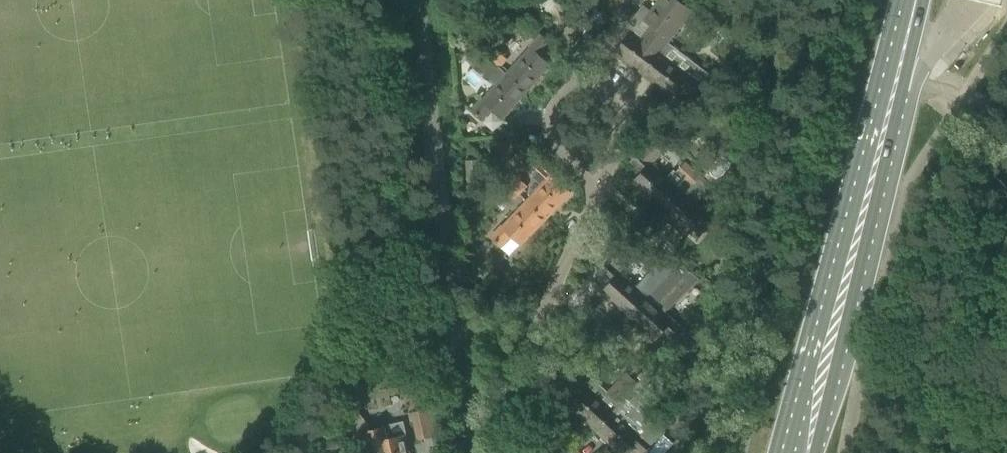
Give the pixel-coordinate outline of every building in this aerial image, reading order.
[(615,52),(644,74),(659,53),(692,10),(679,0),(659,0),(645,19),(652,25),(641,39),(631,31),(615,52)] [(1000,0),(959,0),(998,8),(1000,0)] [(531,47),(507,73),(526,91),(550,64),(541,55),(551,44),(540,34),(529,46),(531,47)] [(497,49),(490,57),(500,67),(507,59),(497,49)] [(688,75),(659,53),(644,74),(672,96),(680,85),(692,94),(704,79),(691,70),(688,75)] [(500,67),(490,57),(482,65),(492,75),(500,67)] [(502,118),(526,91),(507,73),(483,99),(482,98),(471,110),(482,120),(492,108),(502,118)] [(641,151),(631,161),(642,172),(633,182),(659,206),(677,186),(651,162),(652,161),(663,149),(652,139),(641,151)] [(571,192),(560,182),(564,177),(546,158),(535,169),(547,179),(527,200),(546,218),(571,192)] [(478,159),(465,160),(466,182),(480,181),(478,159)] [(685,162),(677,171),(684,178),(693,169),(685,162)] [(693,169),(684,178),(692,185),(692,186),(698,179),(701,176),(693,169)] [(518,177),(511,184),(521,194),(528,186),(518,177)] [(677,186),(659,206),(686,230),(697,240),(708,228),(718,218),(706,206),(703,210),(695,203),(708,189),(698,179),(692,186),(692,185),(684,193),(677,186)] [(521,194),(511,184),(503,192),(513,202),(521,194)] [(521,244),(546,218),(527,200),(502,226),(498,222),(487,233),(501,246),(511,235),(521,244)] [(610,260),(600,271),(611,281),(602,291),(629,315),(646,296),(620,272),(621,271),(610,260)] [(646,296),(629,315),(655,339),(664,329),(674,338),(682,328),(677,324),(666,313),(699,278),(681,264),(678,268),(675,265),(666,274),(654,288),(646,296)] [(658,267),(646,280),(654,288),(666,274),(658,267)] [(579,372),(567,385),(578,396),(569,405),(596,429),(613,410),(637,383),(627,373),(609,392),(594,378),(590,382),(579,372)] [(405,434),(400,435),(390,437),(387,426),(370,430),(369,426),(364,419),(365,419),(364,419),(355,405),(347,410),(357,424),(358,425),(362,442),(363,443),(364,443),(366,452),(409,452),(405,434)] [(418,439),(432,436),(425,408),(411,412),(418,439)] [(362,442),(358,425),(357,424),(347,410),(340,415),(353,433),(352,434),(357,439),(361,440),(362,442)] [(596,429),(621,452),(623,452),(631,444),(641,452),(647,452),(653,447),(640,434),(629,425),(613,410),(596,429)]
